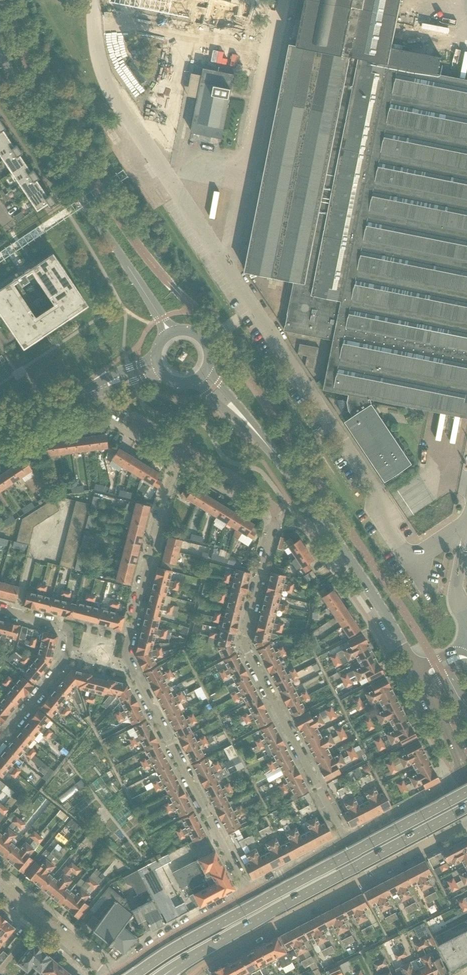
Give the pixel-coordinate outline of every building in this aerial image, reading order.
[(110,1),(244,27),(249,0),(111,0),(110,1)] [(245,271),(295,281),(285,330),(334,340),(324,389),(349,394),(348,401),(350,410),(354,416),(346,422),(356,437),(385,481),(411,463),(394,437),(372,404),(370,398),(413,406),(451,414),(466,417),(466,80),(453,77),(447,76),(438,74),(441,61),(441,58),(392,48),(401,0),(300,0),(293,37),(299,38),(298,39),(299,39),(298,45),(297,45),(297,46),(290,45),(245,271)] [(192,132),(222,138),(234,75),(204,69),(192,132)] [(0,143),(0,156),(2,160),(18,150),(19,149),(16,145),(13,147),(7,138),(6,139),(0,143)] [(18,150),(2,160),(11,173),(23,164),(24,164),(19,155),(21,153),(19,149),(18,150)] [(23,164),(11,173),(19,185),(35,175),(36,174),(33,170),(30,172),(24,164),(23,164)] [(35,175),(19,185),(28,198),(40,189),(41,189),(35,180),(38,178),(36,174),(35,175)] [(40,189),(28,198),(36,210),(47,203),(49,207),(55,203),(49,195),(46,197),(41,189),(40,189)] [(21,212),(14,216),(18,221),(25,217),(21,212)] [(52,253),(0,288),(0,316),(22,349),(87,305),(70,279),(52,253)] [(307,356),(305,366),(315,368),(317,358),(307,356)] [(105,434),(93,436),(95,449),(107,448),(105,434)] [(93,436),(82,438),(83,451),(95,449),(93,436)] [(82,438),(70,439),(71,452),(83,451),(82,438)] [(70,439),(59,441),(60,454),(71,452),(70,439)] [(59,441),(47,442),(48,456),(60,454),(59,441)] [(48,456),(47,442),(35,444),(37,457),(48,456)] [(112,460),(122,466),(129,455),(119,448),(118,450),(111,446),(108,451),(115,455),(112,460)] [(122,466),(132,473),(139,461),(129,455),(122,466)] [(24,459),(14,466),(21,478),(32,471),(31,469),(37,465),(32,456),(25,461),(24,459)] [(132,473),(141,479),(149,467),(139,461),(132,473)] [(14,466),(4,473),(12,484),(21,478),(14,466)] [(149,467),(141,479),(152,485),(157,488),(161,482),(155,479),(159,473),(149,467)] [(0,475),(0,487),(2,491),(12,484),(4,473),(0,475)] [(409,518),(432,502),(416,477),(392,494),(409,518)] [(186,499),(196,505),(203,494),(193,488),(190,493),(184,490),(181,495),(186,499)] [(196,505),(206,511),(213,500),(203,494),(196,505)] [(52,500),(48,502),(54,513),(59,510),(52,500)] [(206,511),(216,517),(223,506),(213,500),(206,511)] [(76,501),(74,506),(87,509),(88,504),(76,501)] [(31,502),(26,506),(29,511),(34,507),(31,502)] [(48,502),(43,506),(49,517),(54,513),(48,502)] [(135,503),(133,512),(147,516),(149,506),(135,503)] [(26,506),(21,509),(24,514),(29,511),(26,506)] [(43,506),(37,509),(44,520),(49,517),(43,506)] [(74,506),(73,512),(85,515),(87,509),(74,506)] [(216,517),(214,521),(223,527),(226,523),(233,512),(223,506),(216,517)] [(37,509),(32,513),(39,523),(44,520),(37,509)] [(73,512),(71,518),(72,518),(84,521),(85,515),(73,512)] [(133,512),(130,522),(144,526),(147,516),(133,512)] [(226,523),(236,530),(243,518),(233,512),(226,523)] [(32,513),(23,519),(33,527),(39,523),(32,513)] [(71,518),(70,524),(82,527),(84,521),(72,518),(71,518)] [(243,518),(236,530),(251,539),(255,533),(250,530),(253,524),(243,518)] [(7,519),(2,522),(5,527),(10,523),(7,519)] [(23,519),(20,529),(32,532),(33,527),(23,519)] [(130,522),(128,532),(142,535),(144,526),(130,522)] [(70,524),(68,530),(81,533),(82,527),(70,524)] [(20,529),(18,535),(31,538),(32,532),(20,529)] [(68,530),(67,535),(79,539),(81,533),(68,530)] [(128,532),(125,542),(139,545),(142,535),(128,532)] [(29,544),(31,538),(18,535),(17,541),(29,544)] [(67,535),(65,541),(78,544),(79,539),(67,535)] [(168,537),(165,549),(179,552),(182,540),(168,537)] [(288,547),(295,557),(306,550),(299,540),(293,544),(290,539),(285,542),(288,547)] [(65,541),(64,547),(76,550),(78,544),(65,541)] [(125,542),(123,551),(137,554),(139,545),(125,542)] [(64,547),(62,553),(75,556),(76,550),(64,547)] [(163,560),(161,568),(172,571),(172,570),(172,569),(173,563),(176,564),(179,552),(165,549),(162,560),(163,560)] [(306,550),(295,557),(301,567),(305,572),(310,569),(307,564),(312,560),(306,550)] [(123,551),(120,560),(134,564),(137,554),(123,551)] [(73,562),(75,556),(62,553),(61,559),(73,562)] [(228,564),(241,567),(242,560),(230,557),(228,564)] [(61,559),(59,566),(71,569),(73,562),(61,559)] [(120,560),(118,570),(132,574),(134,564),(120,560)] [(158,567),(154,581),(178,587),(180,581),(174,580),(174,582),(170,581),(172,571),(161,568),(158,567)] [(286,570),(283,569),(273,567),(271,573),(284,576),(286,570)] [(225,573),(224,577),(248,583),(250,573),(235,569),(233,577),(230,576),(230,574),(225,573)] [(132,574),(118,570),(115,580),(129,584),(132,574)] [(311,571),(303,576),(307,581),(307,582),(315,576),(311,571)] [(285,576),(284,576),(271,573),(268,583),(292,589),(293,584),(288,583),(288,585),(284,584),(285,576)] [(232,582),(230,589),(245,593),(248,583),(224,577),(222,582),(228,583),(228,581),(232,582)] [(154,581),(151,592),(166,596),(168,586),(172,587),(172,589),(177,591),(178,587),(154,581)] [(5,598),(9,584),(0,582),(0,596),(5,598)] [(268,583),(266,593),(280,596),(282,589),(286,590),(286,592),(291,593),(292,589),(268,583)] [(9,584),(5,598),(15,600),(18,591),(19,586),(18,586),(15,585),(9,584)] [(26,596),(24,606),(36,609),(42,585),(41,585),(40,585),(38,584),(36,589),(38,590),(37,594),(28,592),(26,596)] [(42,585),(36,609),(48,612),(52,598),(43,595),(44,591),(45,592),(47,586),(42,585)] [(220,592),(219,597),(242,603),(245,593),(230,589),(228,597),(225,596),(225,594),(220,592)] [(321,598),(328,608),(339,600),(333,590),(327,594),(324,589),(318,592),(322,597),(321,598)] [(48,612),(60,615),(66,591),(62,590),(60,595),(62,596),(61,600),(52,598),(48,612)] [(60,615),(72,618),(76,602),(76,604),(67,601),(68,597),(70,598),(71,592),(66,591),(60,615)] [(151,592),(148,604),(172,610),(173,606),(168,604),(168,606),(163,605),(166,596),(151,592)] [(266,593),(263,602),(287,609),(288,604),(283,602),(282,605),(279,604),(280,596),(266,593)] [(73,617),(85,620),(91,596),(86,594),(85,600),(87,600),(86,604),(76,602),(72,618),(73,618),(73,617)] [(85,620),(97,623),(101,608),(91,606),(92,602),(94,602),(96,597),(91,596),(85,620)] [(227,602),(225,609),(240,613),(242,603),(219,597),(217,602),(223,603),(223,601),(227,602)] [(339,600),(328,608),(334,617),(346,610),(339,600)] [(97,623),(109,626),(115,602),(110,601),(109,606),(111,606),(110,610),(101,608),(97,623)] [(115,602),(109,626),(113,627),(113,629),(121,631),(124,617),(117,615),(117,613),(114,612),(116,607),(118,608),(119,603),(115,602)] [(263,602),(261,612),(275,616),(277,608),(281,609),(281,612),(286,613),(287,609),(263,602)] [(148,604),(145,615),(160,619),(162,610),(166,612),(166,614),(171,615),(172,610),(148,604)] [(215,612),(214,617),(237,623),(240,613),(225,609),(223,617),(220,616),(220,614),(215,612)] [(335,618),(341,627),(352,619),(346,610),(332,619),(335,618)] [(261,612),(258,622),(282,629),(283,624),(278,622),(277,624),(273,623),(275,616),(261,612)] [(145,615),(142,627),(166,633),(167,630),(162,628),(162,630),(157,629),(160,619),(145,615)] [(222,622),(220,629),(235,633),(237,623),(214,617),(212,621),(218,623),(218,621),(222,622)] [(352,619),(341,627),(347,637),(359,630),(352,619)] [(7,622),(0,647),(5,648),(7,643),(5,642),(6,638),(15,640),(19,626),(7,622)] [(258,622),(256,630),(271,634),(272,628),(276,629),(276,631),(281,633),(282,629),(258,622)] [(194,623),(192,633),(200,635),(202,625),(194,623)] [(28,628),(22,626),(19,638),(25,639),(28,628)] [(142,627),(139,639),(154,642),(156,635),(160,636),(160,638),(165,639),(166,633),(142,627)] [(210,632),(209,637),(214,638),(218,639),(232,643),(235,633),(220,629),(219,634),(210,632)] [(271,634),(256,630),(253,643),(256,648),(269,641),(270,638),(273,639),(276,637),(277,635),(271,634)] [(32,637),(31,642),(54,648),(58,635),(43,632),(41,642),(36,641),(37,639),(32,637)] [(350,646),(342,650),(345,655),(367,644),(362,634),(347,641),(347,642),(350,646)] [(139,639),(136,654),(162,652),(161,647),(156,648),(156,650),(152,650),(154,642),(139,639)] [(216,645),(216,647),(219,653),(220,654),(222,658),(226,656),(235,651),(232,645),(232,643),(218,639),(216,645)] [(39,646),(37,656),(50,665),(54,648),(31,642),(29,646),(34,647),(35,645),(39,646)] [(257,651),(263,662),(284,651),(282,646),(277,649),(278,651),(275,653),(270,644),(257,651)] [(355,657),(358,662),(372,654),(367,644),(345,655),(339,659),(333,662),(336,667),(355,657)] [(263,662),(269,673),(282,666),(277,657),(281,655),(282,657),(287,655),(284,651),(263,662)] [(291,660),(294,666),(314,657),(311,651),(291,660)] [(162,652),(136,654),(135,655),(143,671),(156,663),(152,656),(157,656),(157,658),(162,657),(162,652)] [(336,653),(330,657),(333,662),(339,659),(336,653)] [(26,654),(23,658),(42,674),(50,665),(37,656),(36,658),(33,662),(30,659),(30,658),(26,654)] [(220,676),(242,665),(236,654),(227,658),(223,661),(227,670),(224,671),(223,669),(221,671),(218,672),(220,676)] [(341,677),(343,682),(349,679),(355,676),(378,664),(372,654),(358,662),(360,666),(341,677)] [(42,674),(23,658),(20,661),(25,665),(26,664),(29,667),(23,674),(34,684),(42,674)] [(223,661),(217,664),(221,671),(223,669),(224,671),(227,670),(223,661)] [(378,664),(355,676),(358,681),(366,677),(368,681),(368,682),(383,675),(378,664)] [(230,674),(234,683),(248,676),(242,665),(220,676),(222,680),(228,678),(226,676),(230,674)] [(144,673),(150,684),(171,673),(169,669),(164,672),(165,674),(162,675),(158,666),(144,673)] [(269,673),(274,684),(296,673),(294,668),(289,671),(290,673),(287,675),(282,666),(269,673)] [(77,687),(79,688),(83,673),(72,670),(63,681),(74,690),(79,704),(82,703),(78,693),(76,688),(77,687)] [(85,701),(89,702),(96,678),(91,677),(92,675),(83,673),(79,688),(79,689),(89,692),(87,696),(86,696),(85,701)] [(150,684),(156,696),(169,689),(165,680),(168,678),(169,680),(174,678),(171,673),(150,684)] [(274,684),(280,695),(294,688),(289,679),(292,677),(293,679),(298,677),(296,673),(274,684)] [(8,676),(5,680),(24,696),(32,686),(21,676),(15,684),(11,681),(12,679),(8,676)] [(230,694),(232,698),(253,687),(248,676),(234,683),(239,692),(236,693),(235,691),(230,694)] [(364,694),(367,699),(390,687),(384,677),(370,685),(370,686),(370,685),(372,690),(364,694)] [(94,693),(103,696),(104,695),(108,681),(96,678),(89,702),(94,703),(95,698),(93,698),(94,693)] [(102,705),(106,708),(125,684),(108,679),(108,681),(104,695),(103,696),(104,696),(105,694),(109,695),(107,698),(102,705)] [(349,679),(343,682),(346,687),(352,684),(350,681),(349,680),(349,679)] [(11,688),(5,696),(16,705),(24,696),(5,680),(2,683),(6,687),(8,686),(11,688)] [(77,705),(79,704),(74,690),(63,681),(55,690),(67,700),(72,693),(77,705)] [(125,684),(115,697),(116,697),(117,697),(120,703),(134,696),(128,684),(125,684)] [(200,687),(194,690),(198,697),(204,694),(200,687)] [(241,696),(246,705),(259,698),(253,687),(232,698),(233,701),(234,702),(239,700),(238,698),(241,696)] [(378,700),(380,705),(395,698),(390,687),(367,699),(370,705),(378,700)] [(280,695),(286,706),(308,695),(305,690),(300,693),(302,695),(298,697),(294,688),(280,695)] [(156,696),(162,707),(183,696),(181,691),(176,694),(177,696),(174,698),(169,689),(156,696)] [(62,706),(67,700),(55,690),(48,698),(68,714),(71,711),(66,707),(65,708),(62,706)] [(230,694),(223,698),(225,702),(232,698),(230,694)] [(308,695),(286,706),(292,718),(306,710),(301,701),(304,699),(305,702),(310,699),(308,695)] [(8,715),(16,705),(5,696),(0,702),(0,708),(8,715)] [(115,714),(117,718),(139,706),(134,696),(120,703),(124,711),(120,713),(120,711),(115,714)] [(162,707),(168,718),(181,711),(176,702),(179,700),(180,702),(185,700),(183,696),(162,707)] [(353,700),(356,705),(361,702),(358,697),(353,700)] [(65,718),(68,714),(48,698),(40,708),(52,717),(58,710),(61,713),(60,714),(65,718)] [(241,716),(244,720),(265,709),(259,698),(246,705),(251,714),(247,715),(246,714),(241,716)] [(375,714),(378,719),(400,708),(395,698),(380,705),(383,710),(375,714)] [(361,702),(356,705),(358,711),(364,708),(361,702)] [(139,706),(117,718),(119,722),(124,719),(123,718),(127,716),(132,725),(145,718),(139,706)] [(325,710),(319,713),(322,719),(328,715),(333,712),(330,707),(325,710)] [(0,725),(8,715),(0,708),(0,724),(0,725)] [(388,720),(391,725),(406,718),(400,708),(378,719),(381,725),(388,720)] [(265,709),(244,720),(246,725),(251,722),(250,720),(253,718),(258,728),(271,721),(265,709)] [(38,710),(30,720),(50,736),(53,732),(48,729),(47,730),(44,727),(50,720),(38,710)] [(168,718),(173,729),(195,718),(192,713),(187,716),(188,718),(185,720),(181,711),(168,718)] [(293,720),(299,731),(322,719),(319,713),(311,717),(309,713),(309,712),(293,720)] [(328,715),(322,719),(324,724),(330,721),(336,718),(333,712),(328,715)] [(363,720),(366,726),(372,723),(369,717),(363,720)] [(173,729),(179,740),(192,733),(188,724),(191,722),(192,725),(197,722),(195,718),(173,729)] [(386,734),(389,739),(411,728),(406,718),(391,725),(393,730),(386,734)] [(299,731),(304,741),(319,733),(317,728),(324,724),(322,719),(299,731)] [(30,720),(22,730),(34,739),(38,742),(43,736),(46,740),(50,736),(30,720)] [(128,739),(131,743),(152,732),(147,720),(133,727),(138,737),(135,738),(133,736),(128,739)] [(255,741),(257,746),(278,735),(272,723),(264,728),(259,730),(264,739),(261,741),(260,739),(255,741)] [(372,723),(366,726),(369,731),(375,728),(372,723)] [(335,730),(338,735),(344,732),(341,727),(335,730)] [(411,728),(389,739),(391,745),(399,741),(401,745),(401,746),(416,738),(411,728)] [(22,730),(14,739),(34,755),(37,751),(32,748),(31,749),(28,747),(34,739),(22,730)] [(140,741),(144,750),(145,750),(158,743),(152,732),(131,743),(133,747),(138,745),(137,743),(140,741)] [(344,732),(338,735),(341,741),(347,738),(344,732)] [(179,740),(185,751),(206,740),(204,736),(199,738),(200,740),(197,742),(192,733),(179,740)] [(304,741),(309,751),(332,739),(329,733),(322,738),(319,733),(304,741)] [(268,754),(271,753),(284,746),(278,735),(257,746),(259,750),(264,747),(268,754)] [(374,740),(377,746),(382,743),(380,737),(374,740)] [(14,739),(6,749),(18,759),(24,751),(27,754),(26,755),(31,759),(34,755),(14,739)] [(309,751),(315,761),(330,753),(327,748),(335,744),(332,739),(309,751)] [(206,740),(185,751),(191,762),(204,756),(199,746),(202,745),(203,747),(208,744),(206,740)] [(386,764),(389,769),(423,751),(418,741),(409,745),(403,748),(403,749),(406,753),(386,764)] [(140,761),(142,765),(164,754),(158,743),(145,750),(144,750),(149,759),(146,760),(145,759),(140,761)] [(382,743),(377,746),(379,751),(385,748),(382,743)] [(223,749),(229,760),(231,759),(232,759),(237,756),(232,745),(223,749)] [(267,764),(269,768),(290,757),(284,746),(271,753),(276,761),(272,763),(271,761),(267,764)] [(346,750),(349,756),(354,753),(352,747),(346,750)] [(0,757),(0,760),(18,774),(20,771),(16,767),(15,768),(12,766),(18,759),(6,749),(0,757)] [(354,753),(349,756),(351,761),(364,754),(361,749),(360,749),(355,752),(354,753)] [(401,763),(389,769),(392,774),(397,771),(403,768),(411,764),(414,769),(428,761),(423,751),(401,763)] [(315,761),(320,771),(343,759),(340,753),(332,757),(330,753),(315,761)] [(143,765),(142,765),(144,769),(149,766),(148,765),(151,763),(156,772),(170,765),(164,754),(143,765)] [(35,756),(32,761),(37,765),(40,761),(35,756)] [(232,759),(231,759),(237,771),(238,770),(244,767),(237,756),(232,759)] [(278,766),(283,775),(296,768),(290,757),(269,768),(271,772),(276,769),(275,767),(278,766)] [(192,765),(198,776),(219,766),(217,761),(212,764),(213,766),(210,767),(205,758),(192,765)] [(343,759),(320,771),(325,781),(340,773),(338,768),(345,764),(343,759)] [(2,778),(9,771),(12,773),(11,774),(15,778),(18,774),(0,760),(0,776),(2,778)] [(409,777),(411,783),(434,771),(428,761),(414,769),(416,773),(409,777)] [(43,763),(37,770),(44,775),(48,778),(54,772),(43,763)] [(152,783),(154,787),(175,776),(170,765),(156,772),(161,781),(158,783),(157,781),(152,783)] [(219,766),(198,776),(204,788),(217,781),(229,774),(226,768),(222,770),(221,770),(219,766)] [(278,786),(280,790),(302,779),(296,768),(283,775),(287,783),(284,785),(283,783),(278,786)] [(434,771),(411,783),(414,788),(422,784),(425,789),(439,781),(434,771)] [(367,775),(362,777),(362,778),(363,779),(365,783),(370,780),(367,775)] [(163,785),(168,794),(181,787),(175,776),(154,787),(156,792),(161,789),(160,787),(163,785)] [(302,779),(280,790),(283,794),(288,791),(286,789),(289,788),(294,797),(308,790),(302,779)] [(397,784),(400,789),(405,786),(402,780),(397,784)] [(204,788),(210,799),(231,788),(228,783),(224,786),(225,788),(222,790),(217,781),(204,788)] [(405,786),(400,789),(402,794),(408,791),(414,788),(411,783),(405,786)] [(6,785),(2,790),(3,791),(5,793),(10,797),(14,792),(7,786),(6,785)] [(347,785),(342,788),(345,794),(350,791),(347,785)] [(374,786),(368,789),(380,812),(391,806),(383,791),(382,792),(383,792),(378,794),(374,786)] [(163,805),(165,810),(187,798),(181,787),(168,794),(172,803),(169,805),(168,803),(163,805)] [(210,799),(215,810),(229,803),(224,794),(227,792),(228,794),(233,792),(231,788),(210,799)] [(367,800),(362,802),(370,817),(380,812),(368,789),(363,792),(367,800)] [(40,794),(32,804),(36,807),(38,805),(40,807),(46,799),(40,794)] [(355,797),(348,800),(360,822),(370,817),(362,802),(358,804),(355,797)] [(187,798),(165,810),(168,814),(173,811),(171,809),(174,808),(179,817),(193,810),(187,798)] [(360,822),(348,800),(344,803),(348,810),(342,813),(350,827),(360,822)] [(215,810),(221,821),(243,810),(240,805),(235,808),(236,810),(233,812),(229,803),(215,810)] [(309,805),(304,808),(307,814),(308,813),(309,812),(312,811),(309,805)] [(243,810),(221,821),(227,832),(240,825),(235,816),(239,814),(240,816),(245,814),(243,810)] [(175,831),(177,835),(200,823),(194,812),(180,819),(185,828),(181,830),(180,828),(175,831)] [(289,816),(284,818),(287,824),(290,822),(292,821),(289,816)] [(16,817),(8,827),(12,831),(21,821),(16,817)] [(316,817),(310,820),(322,842),(332,837),(325,822),(320,825),(316,817)] [(284,818),(279,821),(281,827),(287,824),(284,818)] [(71,819),(67,824),(76,831),(79,826),(71,819)] [(309,831),(304,833),(312,847),(322,842),(310,820),(305,823),(309,831)] [(0,846),(0,854),(4,858),(15,845),(21,837),(17,834),(20,830),(23,826),(24,825),(25,824),(21,821),(12,831),(0,846)] [(200,823),(177,835),(179,839),(185,837),(184,835),(188,833),(192,842),(206,835),(200,823)] [(269,826),(264,829),(267,835),(272,832),(269,826)] [(12,831),(8,827),(2,834),(0,832),(0,846),(12,831)] [(295,827),(290,830),(302,853),(312,847),(304,833),(300,835),(295,827)] [(264,829),(259,831),(262,837),(267,835),(264,829)] [(288,841),(284,843),(292,858),(302,853),(290,830),(284,833),(288,841)] [(33,832),(29,836),(34,840),(38,836),(38,835),(34,831),(33,832)] [(88,834),(82,842),(91,849),(97,841),(88,834)] [(38,836),(34,840),(39,844),(42,840),(43,839),(38,835),(38,836)] [(249,837),(243,839),(247,845),(252,842),(249,837)] [(275,838),(270,840),(282,863),(292,858),(284,843),(279,846),(275,838)] [(243,839),(238,842),(242,848),(247,845),(243,839)] [(429,858),(434,869),(439,866),(442,872),(448,869),(445,863),(446,863),(466,852),(466,839),(464,840),(429,858)] [(268,851),(264,854),(271,868),(282,863),(270,840),(264,843),(268,851)] [(15,845),(4,858),(13,865),(24,852),(30,846),(25,841),(19,848),(15,845)] [(30,846),(13,865),(22,873),(33,860),(29,856),(34,849),(30,846)] [(54,848),(50,853),(54,857),(57,853),(58,853),(59,852),(54,848)] [(255,848),(250,851),(261,874),(271,868),(264,854),(259,856),(255,848)] [(261,874),(250,851),(245,854),(249,861),(244,864),(251,879),(261,874)] [(57,853),(54,857),(59,860),(63,855),(59,852),(58,853),(57,853)] [(214,852),(173,873),(177,882),(180,888),(188,884),(188,885),(191,889),(191,891),(193,894),(189,896),(195,908),(234,888),(223,869),(214,852)] [(464,866),(466,865),(466,852),(446,863),(452,861),(454,865),(462,861),(464,866)] [(156,855),(149,858),(151,863),(161,858),(161,857),(159,853),(156,855)] [(167,854),(161,858),(151,863),(137,870),(152,900),(164,923),(165,924),(179,916),(189,912),(185,903),(175,908),(172,901),(171,900),(168,895),(155,869),(171,860),(167,854)] [(114,857),(101,873),(105,876),(118,860),(114,857)] [(25,875),(34,882),(50,862),(45,858),(40,865),(35,862),(25,875)] [(426,860),(415,865),(427,889),(433,886),(428,878),(433,875),(426,860)] [(34,882),(42,889),(53,876),(49,873),(55,866),(50,862),(34,882)] [(71,862),(67,867),(72,872),(75,868),(75,867),(76,866),(72,863),(71,863),(71,862)] [(415,865),(405,871),(413,886),(418,884),(422,892),(427,889),(415,865)] [(462,880),(466,878),(466,865),(464,866),(466,871),(459,875),(462,880)] [(53,876),(42,889),(51,896),(68,877),(71,872),(72,872),(67,867),(66,866),(61,872),(62,873),(57,879),(53,876)] [(75,868),(72,872),(76,875),(80,871),(81,870),(76,866),(75,867),(75,868)] [(152,900),(137,870),(123,877),(126,884),(133,887),(137,895),(133,897),(138,907),(131,910),(138,923),(145,920),(151,930),(164,923),(152,900)] [(405,871),(395,876),(407,899),(413,896),(409,888),(413,886),(405,871)] [(84,882),(84,883),(89,887),(98,876),(93,872),(85,882),(84,882)] [(98,876),(89,887),(93,890),(102,880),(98,876)] [(395,876),(385,881),(393,897),(398,894),(402,902),(407,899),(395,876)] [(51,896),(60,904),(71,891),(66,887),(72,880),(68,877),(51,896)] [(447,881),(450,887),(456,883),(453,878),(447,881)] [(70,891),(60,904),(69,911),(85,891),(89,887),(84,883),(84,882),(85,882),(81,879),(76,884),(71,891),(70,891)] [(385,881),(375,886),(387,910),(392,907),(388,899),(393,897),(385,881)] [(456,883),(450,887),(453,892),(459,889),(456,883)] [(387,910),(375,886),(365,892),(372,907),(378,904),(382,912),(387,910)] [(109,945),(111,943),(123,927),(133,914),(125,898),(124,899),(109,887),(101,896),(109,903),(97,919),(93,915),(92,916),(93,916),(86,924),(85,924),(108,943),(107,943),(109,945)] [(85,891),(69,911),(78,918),(88,906),(84,902),(90,895),(85,891)] [(436,892),(431,895),(433,901),(439,898),(436,892)] [(362,893),(352,899),(364,922),(369,919),(365,911),(369,909),(370,909),(362,893)] [(433,901),(431,895),(425,898),(428,903),(433,901)] [(458,901),(460,906),(466,903),(464,898),(458,901)] [(352,899),(342,904),(349,919),(354,917),(358,924),(364,922),(352,899)] [(416,903),(410,905),(413,911),(419,908),(416,903)] [(342,904),(331,909),(344,932),(349,929),(345,921),(349,919),(342,904)] [(413,911),(410,905),(405,908),(408,914),(413,911)] [(331,909),(321,914),(329,929),(334,927),(338,935),(344,932),(331,909)] [(396,913),(390,916),(393,922),(398,919),(396,913)] [(321,914),(311,920),(323,943),(329,940),(325,932),(329,929),(321,914)] [(393,922),(390,916),(385,919),(388,924),(393,922)] [(311,920),(301,925),(309,940),(314,937),(318,945),(323,943),(311,920)] [(7,937),(13,930),(14,930),(15,928),(13,926),(13,927),(5,921),(0,927),(0,946),(7,937)] [(424,923),(414,928),(418,937),(418,938),(429,933),(429,932),(428,931),(425,924),(424,923)] [(301,925),(291,930),(303,953),(309,950),(305,942),(309,940),(301,925)] [(372,925),(367,928),(370,933),(375,931),(372,925)] [(123,927),(111,943),(123,953),(131,944),(132,945),(133,945),(134,945),(135,945),(136,945),(137,944),(138,942),(139,941),(139,940),(139,939),(138,938),(137,937),(133,934),(132,935),(123,927)] [(370,933),(367,928),(362,931),(365,936),(370,933)] [(303,953),(291,930),(281,935),(289,951),(290,951),(289,950),(294,948),(298,956),(303,953)] [(438,946),(451,971),(466,963),(466,931),(438,946)] [(352,935),(347,938),(350,944),(355,941),(352,935)] [(273,940),(269,942),(279,960),(283,968),(293,964),(283,946),(279,936),(277,937),(276,937),(273,938),(273,940)] [(350,944),(347,938),(341,941),(344,946),(350,944)] [(426,939),(420,942),(423,948),(429,946),(426,939)] [(261,946),(260,946),(269,964),(279,960),(269,942),(265,943),(264,943),(261,944),(261,946)] [(423,948),(420,942),(414,944),(417,951),(423,948)] [(25,953),(16,964),(27,972),(31,966),(43,952),(34,945),(31,945),(25,953)] [(254,949),(251,951),(260,969),(263,974),(265,974),(266,974),(267,973),(267,971),(267,969),(265,969),(264,967),(269,964),(260,946),(259,947),(258,946),(255,948),(254,949)] [(332,946),(326,949),(329,954),(335,951),(332,946)] [(329,954),(326,949),(321,951),(324,957),(329,954)] [(405,949),(400,952),(403,958),(408,956),(405,949)] [(8,955),(3,951),(0,954),(0,965),(8,955)] [(242,955),(241,956),(251,974),(252,974),(251,974),(260,969),(251,951),(247,953),(246,953),(243,954),(242,955)] [(32,974),(38,974),(51,959),(43,952),(31,966),(32,967),(36,970),(32,974)] [(403,958),(400,952),(394,954),(397,961),(403,958)] [(426,954),(436,974),(442,974),(447,972),(440,957),(435,960),(431,952),(426,954)] [(415,959),(419,967),(419,968),(420,969),(423,974),(436,974),(426,954),(425,954),(420,957),(415,959)] [(233,961),(240,974),(251,974),(241,956),(237,958),(236,960),(233,961)] [(309,965),(312,970),(312,971),(318,968),(314,962),(312,956),(306,959),(309,965)] [(38,974),(56,974),(62,967),(51,959),(38,974)] [(304,967),(309,965),(306,959),(301,962),(304,967)] [(384,959),(379,961),(382,968),(387,965),(384,959)] [(349,961),(341,964),(344,972),(354,968),(350,960),(349,961)] [(223,967),(228,974),(240,974),(233,961),(229,963),(228,963),(225,964),(224,966),(223,967)] [(382,968),(379,961),(373,964),(376,970),(382,968)] [(405,964),(410,974),(423,974),(420,969),(419,968),(419,967),(414,969),(411,961),(405,964)] [(401,974),(410,974),(405,964),(399,966),(403,974),(401,974)] [(223,967),(221,966),(218,968),(218,969),(211,972),(213,974),(228,974),(223,967)]
